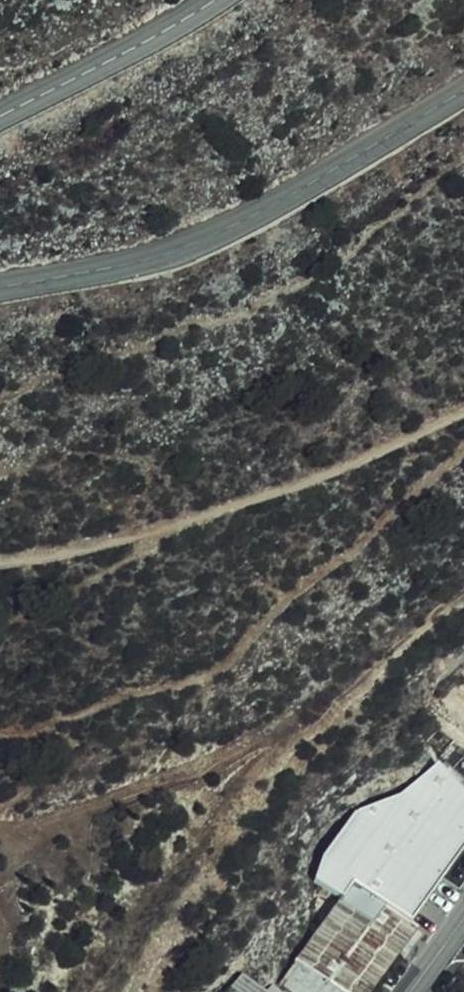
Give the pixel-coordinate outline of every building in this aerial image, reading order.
[(274,977),(294,991),(356,991),(408,921),(401,916),(457,842),(458,840),(459,838),(459,836),(459,834),(459,831),(458,829),(457,827),(456,825),(454,824),(463,811),(463,790),(462,789),(460,791),(432,755),(394,786),(349,801),(317,846),(309,869),(334,889),(295,943),(274,977)] [(454,824),(456,825),(457,827),(458,829),(459,831),(459,834),(459,836),(459,838),(458,840),(457,842),(463,832),(463,811),(454,824)] [(237,968),(216,991),(266,991),(237,968)]
